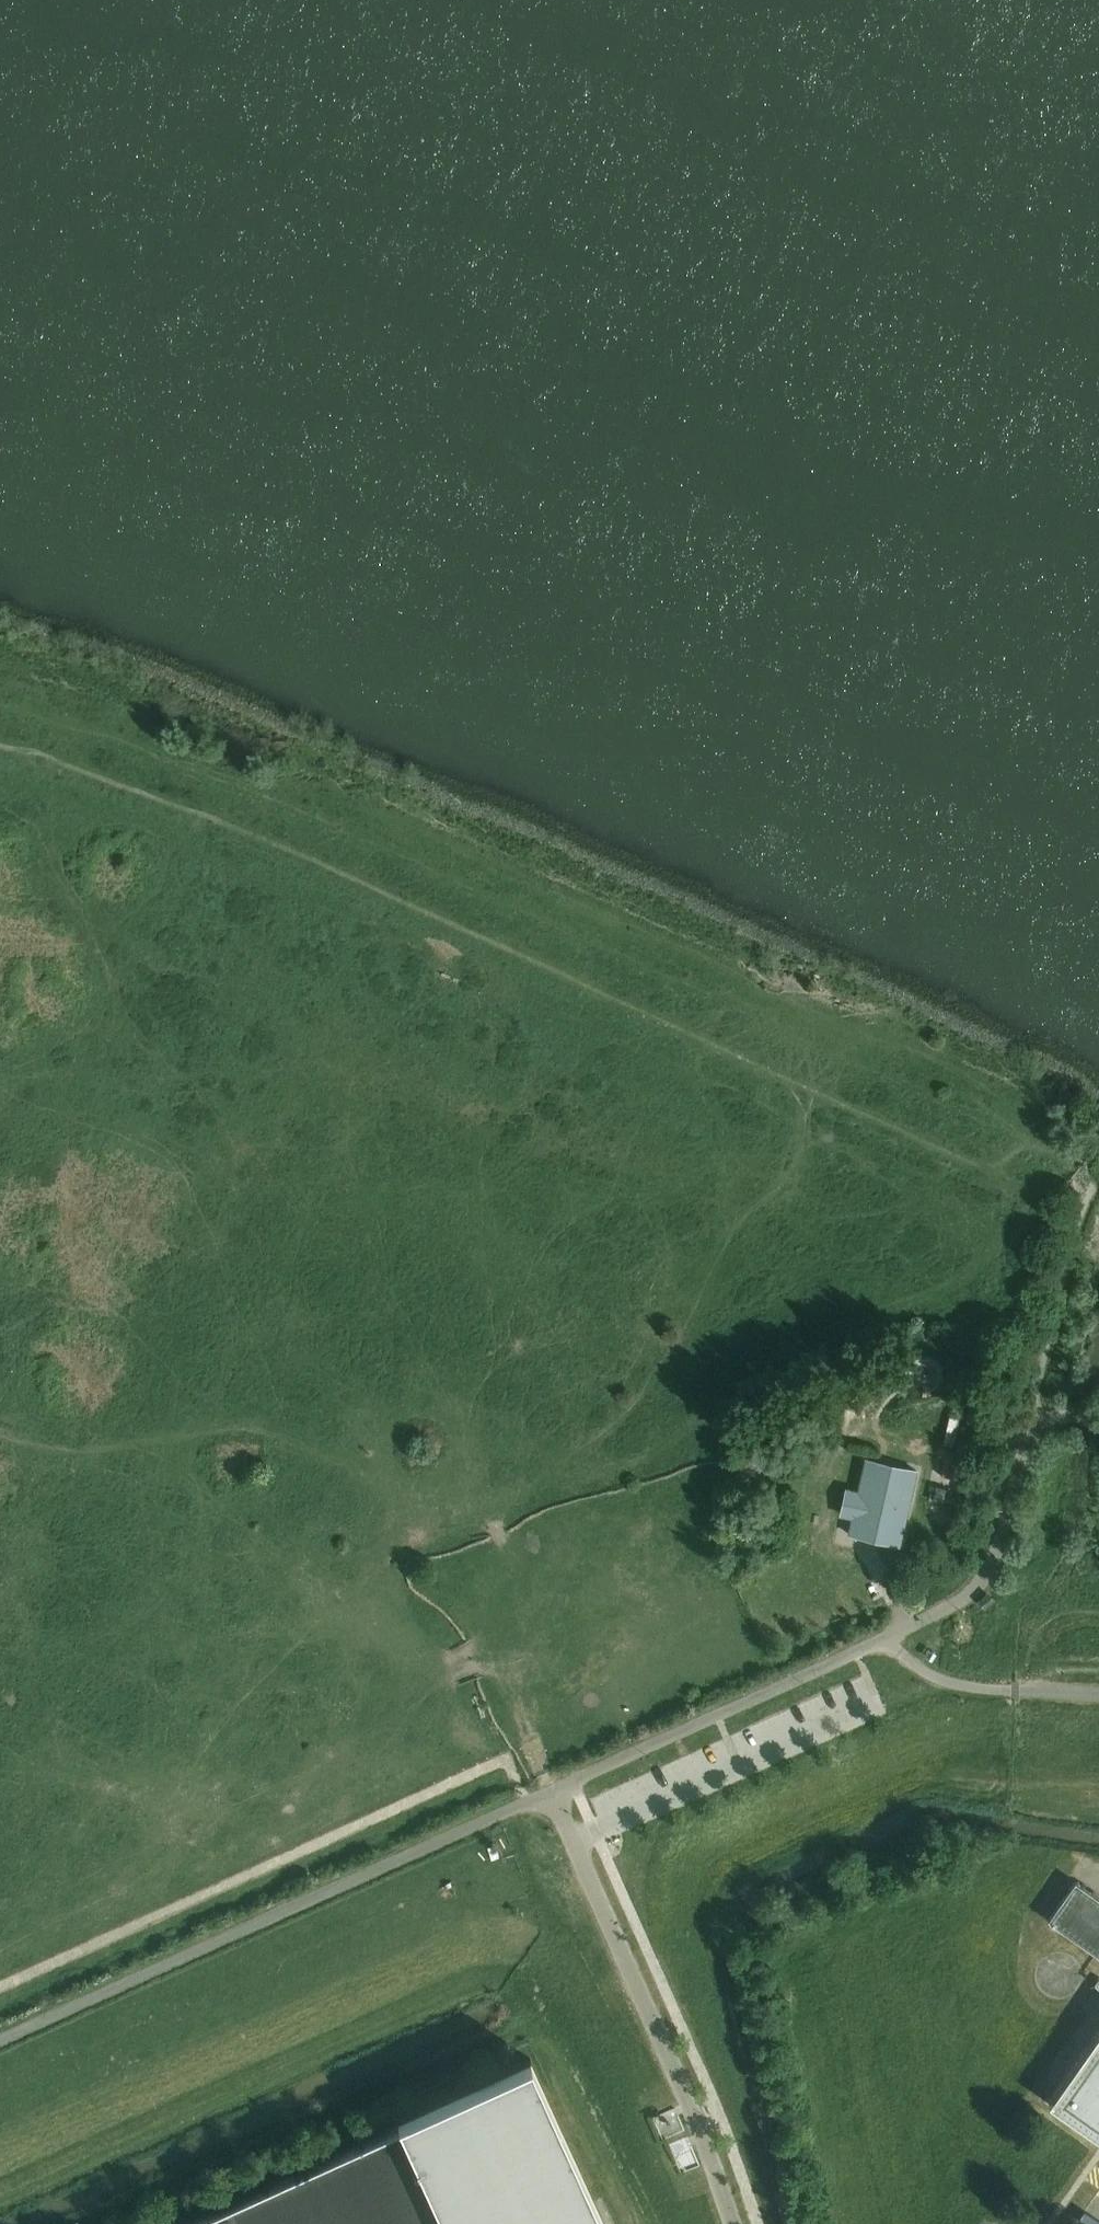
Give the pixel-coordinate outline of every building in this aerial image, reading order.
[(945,1448),(939,1474),(950,1476),(955,1451),(945,1448)] [(846,1487),(839,1516),(852,1519),(849,1534),(899,1545),(917,1470),(866,1458),(859,1490),(846,1487)] [(1075,1881),(1070,1888),(1048,1919),(1098,1956),(1098,1898),(1075,1881)] [(1098,2138),(1098,2031),(1048,2102),(1098,2138)] [(182,2223),(606,2223),(531,2058),(479,2082),(453,2094),(399,2118),(401,2124),(400,2125),(399,2125),(182,2223)]
